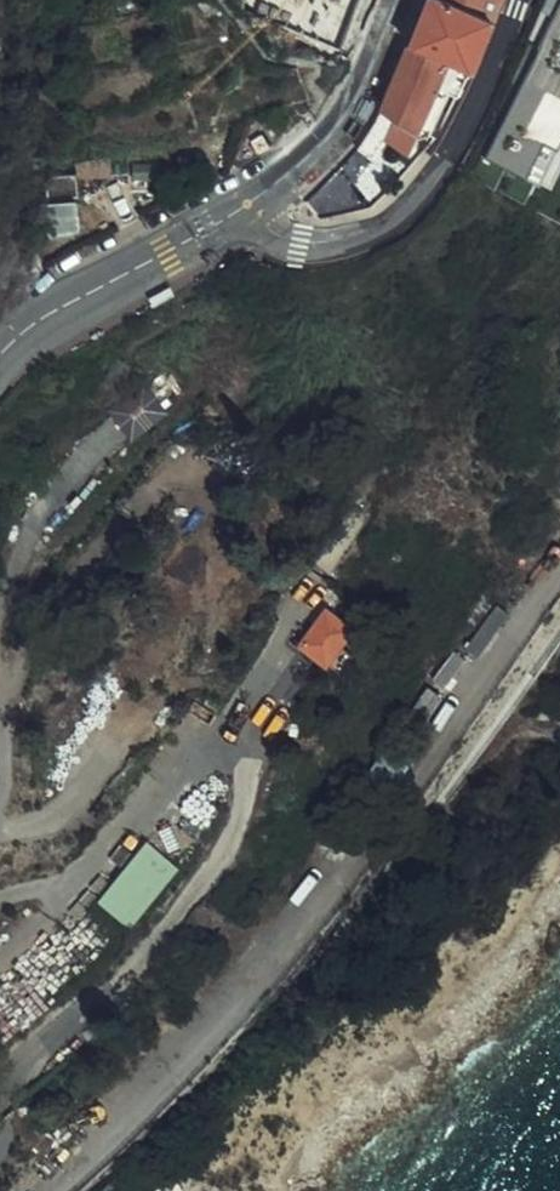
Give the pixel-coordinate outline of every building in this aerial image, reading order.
[(336,42),(352,0),(244,0),(245,6),(336,42)] [(403,40),(461,62),(483,10),(457,0),(419,0),(403,40)] [(483,10),(487,0),(457,0),(483,10)] [(485,157),(559,195),(559,7),(485,157)] [(373,99),(349,140),(363,150),(377,129),(400,143),(410,122),(430,78),(440,82),(448,87),(461,62),(403,40),(400,39),(373,99)] [(430,78),(410,122),(440,82),(430,78)] [(89,144),(54,149),(57,169),(90,164),(89,144)] [(113,153),(113,165),(138,164),(137,151),(113,153)] [(55,166),(24,172),(29,193),(59,188),(55,166)] [(131,408),(150,435),(185,410),(166,384),(131,408)] [(313,606),(288,641),(328,667),(340,650),(328,641),(339,624),(313,606)] [(98,897),(126,922),(177,866),(149,841),(98,897)]
